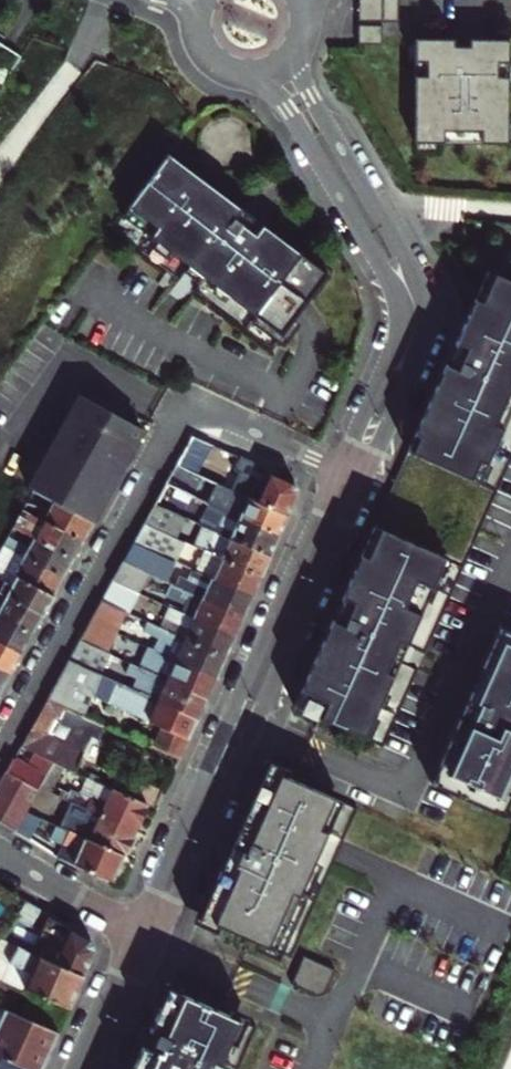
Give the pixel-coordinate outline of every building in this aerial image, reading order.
[(362,29),(401,29),(401,0),(361,0),(362,29)] [(384,33),(361,32),(362,52),(385,52),(385,43),(384,33)] [(418,150),(510,152),(510,47),(482,47),(452,47),(418,47),(418,150)] [(172,155),(114,232),(169,274),(160,286),(168,291),(177,280),(180,282),(191,268),(206,280),(196,294),(274,354),(277,350),(296,325),(306,312),(332,278),(253,218),(172,155)] [(476,534),(510,456),(510,407),(508,406),(510,399),(510,285),(485,273),(436,385),(387,495),(476,534)] [(302,329),(296,325),(277,350),(283,354),(302,329)] [(36,490),(93,522),(124,467),(144,430),(79,393),(78,396),(71,408),(41,462),(34,475),(28,486),(36,490)] [(71,408),(78,396),(72,393),(65,405),(71,408)] [(191,472),(206,442),(192,436),(175,465),(191,472)] [(241,473),(233,492),(287,517),(292,505),(298,492),(294,482),(239,457),(234,469),(241,473)] [(34,475),(41,462),(35,459),(28,472),(34,475)] [(175,465),(165,484),(278,537),(283,527),(287,517),(233,492),(191,472),(175,465)] [(186,516),(204,524),(269,556),(275,544),(278,537),(165,484),(155,501),(186,516)] [(36,490),(24,510),(82,542),(87,532),(93,522),(36,490)] [(322,720),(382,747),(417,671),(396,661),(403,645),(424,654),(476,534),(387,495),(339,605),(293,708),(322,720)] [(155,501),(144,521),(175,537),(181,527),(186,516),(155,501)] [(24,510),(14,528),(72,560),(78,550),(82,542),(24,510)] [(175,537),(144,521),(133,542),(175,562),(185,542),(175,537)] [(193,545),(205,551),(260,578),(264,567),(266,563),(269,556),(204,524),(198,535),(193,545)] [(198,535),(181,527),(175,537),(185,542),(193,545),(198,535)] [(14,528),(4,546),(62,578),(67,568),(72,560),(14,528)] [(165,582),(175,562),(133,542),(122,561),(151,575),(165,582)] [(9,572),(52,596),(58,586),(62,578),(4,546),(0,554),(0,567),(9,572)] [(260,578),(205,551),(195,572),(251,598),(254,590),(260,578)] [(151,575),(122,561),(111,581),(137,593),(141,587),(144,589),(151,575)] [(0,588),(0,592),(42,615),(47,605),(52,596),(9,572),(3,582),(0,588)] [(180,577),(176,587),(242,618),(246,609),(251,598),(195,572),(190,582),(180,577)] [(137,593),(111,581),(101,600),(125,612),(129,614),(138,593),(137,593)] [(185,604),(181,614),(233,638),(237,629),(242,618),(176,587),(170,584),(165,593),(185,604)] [(31,635),(36,625),(42,615),(0,592),(0,618),(31,635)] [(89,620),(116,633),(125,612),(101,600),(89,620)] [(168,608),(158,628),(224,659),(228,649),(233,638),(181,614),(168,608)] [(20,653),(26,643),(31,635),(0,618),(0,642),(20,653)] [(89,620),(78,641),(109,655),(118,634),(116,633),(89,620)] [(158,628),(158,627),(154,637),(159,640),(154,651),(176,661),(215,679),(220,668),(224,659),(158,628)] [(430,785),(453,795),(510,820),(510,634),(500,629),(430,785)] [(69,661),(100,675),(109,655),(78,641),(69,661)] [(10,672),(15,663),(20,653),(0,642),(0,667),(10,672)] [(91,694),(100,675),(69,661),(67,660),(45,700),(82,716),(91,694)] [(149,673),(154,664),(145,660),(141,670),(149,673)] [(154,664),(149,673),(206,699),(210,689),(215,679),(176,661),(171,672),(154,664)] [(140,694),(196,720),(201,709),(206,699),(149,673),(141,670),(131,665),(126,675),(137,680),(145,683),(140,694)] [(5,681),(10,672),(0,667),(0,690),(5,681)] [(152,748),(179,760),(187,740),(191,731),(196,720),(140,694),(132,690),(100,675),(91,694),(161,728),(152,748)] [(145,683),(137,680),(132,690),(140,694),(145,683)] [(82,716),(45,700),(20,746),(38,754),(56,763),(64,766),(75,772),(89,744),(94,733),(97,735),(102,725),(82,716)] [(38,754),(31,767),(48,776),(56,763),(38,754)] [(29,810),(42,787),(48,776),(31,767),(14,759),(8,769),(7,769),(0,781),(0,822),(17,832),(29,810)] [(48,776),(42,787),(50,790),(64,766),(56,763),(48,776)] [(231,846),(199,916),(290,959),(355,808),(296,781),(266,767),(231,846)] [(66,798),(67,798),(135,831),(140,819),(146,805),(112,789),(87,777),(79,793),(70,789),(66,798)] [(118,778),(112,789),(146,805),(154,809),(160,791),(134,780),(131,785),(118,778)] [(37,814),(50,790),(42,787),(29,810),(37,814)] [(84,814),(74,833),(104,849),(122,859),(127,847),(135,831),(67,798),(63,807),(73,812),(79,811),(84,814)] [(37,814),(29,810),(17,832),(31,840),(44,818),(37,814)] [(104,849),(74,833),(60,826),(54,838),(65,844),(81,854),(75,865),(111,881),(117,869),(122,859),(104,849)] [(81,854),(65,844),(59,856),(75,865),(81,854)] [(81,976),(88,961),(93,949),(88,937),(46,913),(26,951),(16,947),(36,907),(23,900),(0,943),(0,990),(4,993),(8,985),(31,997),(21,1017),(56,1033),(68,1005),(81,976)] [(321,996),(333,971),(305,958),(293,983),(321,996)] [(256,1026),(168,986),(131,1068),(237,1068),(256,1026)] [(2,1058),(27,1068),(39,1068),(46,1053),(56,1033),(21,1017),(0,1008),(0,1057),(2,1058)] [(2,1058),(0,1062),(0,1068),(27,1068),(2,1058)]
